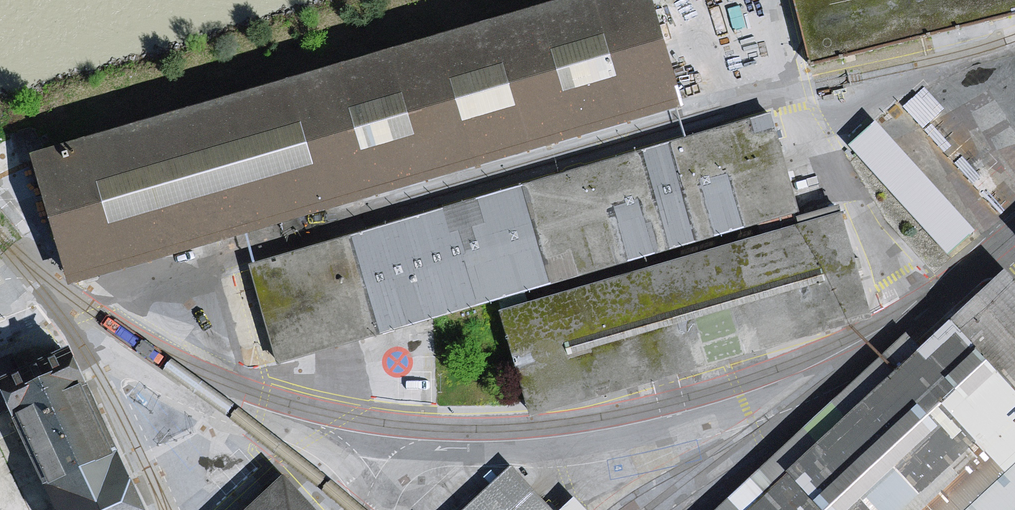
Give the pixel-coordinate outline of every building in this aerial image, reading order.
[(38,157),(78,290),(689,111),(656,0),(573,0),(38,157)] [(254,271),(282,369),(802,221),(774,123),(254,271)] [(879,128),(850,151),(949,262),(978,237),(879,128)] [(506,317),(531,411),(868,314),(845,216),(506,317)] [(1011,274),(895,379),(878,363),(721,509),(1014,509),(1014,278),(1011,274)] [(10,388),(66,509),(138,509),(72,360),(10,388)] [(513,468),(470,509),(553,509),(513,468)] [(258,509),(313,509),(288,482),(258,509)]
